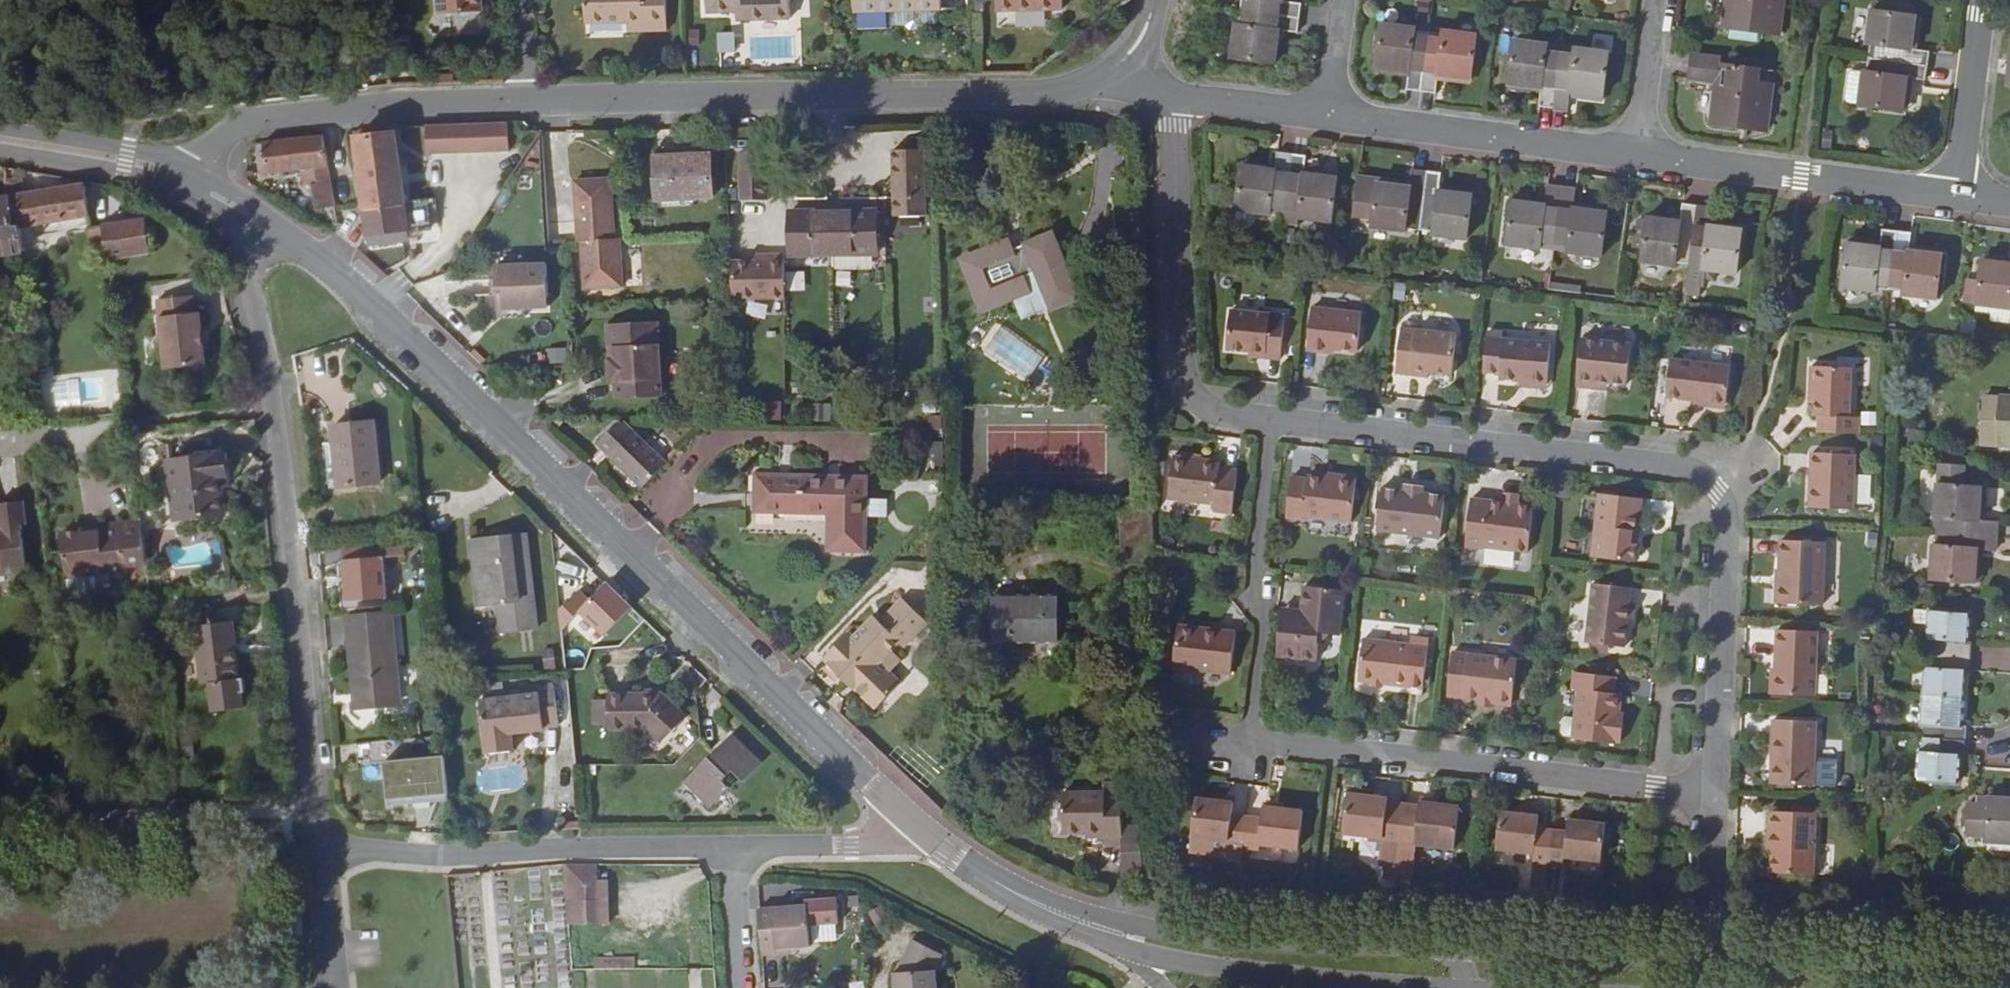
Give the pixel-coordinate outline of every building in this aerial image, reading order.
[(475,0),(433,0),(433,16),(476,15),(475,0)] [(591,23),(632,23),(632,32),(673,32),(672,0),(591,0),(591,23)] [(711,14),(741,14),(742,23),(793,22),(792,0),(711,0),(711,14)] [(860,15),(892,14),(893,21),(916,21),(915,14),(948,13),(948,0),(860,0),(860,15)] [(1003,12),(1069,11),(1069,0),(1002,0),(1003,12)] [(1300,19),(1303,4),(1283,2),(1283,0),(1245,0),(1244,12),(1300,19)] [(1723,32),(1775,39),(1779,0),(1726,0),(1723,32)] [(1298,33),(1300,19),(1244,12),(1242,25),(1237,25),(1234,58),(1278,63),(1281,32),(1298,33)] [(1878,50),(1876,63),(1902,66),(1933,70),(1935,57),(1923,55),(1916,55),(1919,22),(1902,20),(1878,17),(1874,48),(1878,50)] [(1916,55),(1923,55),(1926,23),(1919,22),(1916,55)] [(1405,90),(1419,92),(1427,34),(1415,33),(1415,27),(1382,23),(1377,67),(1407,71),(1406,77),(1405,90)] [(717,53),(734,53),(733,31),(716,32),(717,53)] [(1427,34),(1419,92),(1434,93),(1436,81),(1437,75),(1469,78),(1475,36),(1444,32),(1443,36),(1427,34)] [(1538,108),(1551,109),(1559,52),(1545,50),(1546,45),(1514,41),(1508,85),(1540,89),(1540,96),(1538,108)] [(1559,52),(1551,109),(1568,111),(1570,92),(1601,97),(1606,53),(1574,48),(1574,54),(1559,52)] [(1717,60),(1690,57),(1688,82),(1715,86),(1711,128),(1763,136),(1768,87),(1747,85),(1748,71),(1716,66),(1717,60)] [(1901,113),(1909,114),(1913,83),(1919,83),(1931,84),(1933,70),(1902,66),(1876,63),(1874,77),(1868,77),(1868,78),(1865,109),(1865,111),(1901,113)] [(1375,74),(1406,77),(1407,71),(1377,67),(1375,74)] [(1437,75),(1436,81),(1469,85),(1469,78),(1437,75)] [(1865,109),(1868,78),(1857,77),(1853,80),(1850,104),(1854,108),(1865,109)] [(1913,83),(1909,114),(1915,115),(1919,83),(1913,83)] [(1540,89),(1508,85),(1507,91),(1540,96),(1540,89)] [(506,121),(423,123),(424,153),(507,151),(506,121)] [(396,131),(355,136),(367,235),(370,235),(371,246),(407,240),(406,230),(411,230),(432,227),(428,199),(406,201),(396,131)] [(323,138),(252,145),(248,158),(257,156),(260,175),(301,170),(303,187),(311,185),(316,211),(336,206),(328,167),(323,138)] [(925,149),(893,150),(895,211),(895,216),(926,216),(925,149)] [(768,151),(741,152),(742,199),(769,199),(768,151)] [(1292,154),(1277,152),(1275,170),(1241,165),(1234,210),(1236,210),(1256,213),(1270,215),(1271,207),(1285,209),(1292,154)] [(711,154),(654,157),(656,201),(713,198),(711,154)] [(1306,156),(1292,154),(1285,209),(1298,210),(1297,219),(1316,221),(1332,222),(1338,178),(1304,174),(1304,169),(1306,156)] [(1275,165),(1242,161),(1241,165),(1275,170),(1275,165)] [(1338,173),(1304,169),(1304,174),(1338,178),(1338,173)] [(1420,231),(1426,171),(1412,169),(1410,182),(1410,187),(1377,183),(1375,191),(1356,188),(1352,220),(1372,222),(1371,228),(1406,232),(1406,229),(1420,231)] [(1441,173),(1426,171),(1420,231),(1433,232),(1432,236),(1467,240),(1473,195),(1438,191),(1439,186),(1441,173)] [(1377,178),(1357,176),(1356,188),(1375,191),(1377,183),(1410,187),(1410,182),(1377,178)] [(616,241),(612,181),(565,184),(567,229),(571,228),(574,291),(624,288),(621,241),(616,241)] [(84,183),(9,195),(13,226),(20,225),(20,229),(90,218),(84,183)] [(1473,190),(1439,186),(1438,191),(1473,195),(1473,190)] [(1562,188),(1547,187),(1545,199),(1545,204),(1511,200),(1506,245),(1541,249),(1541,246),(1555,247),(1562,188)] [(1576,190),(1562,188),(1555,247),(1567,249),(1567,252),(1602,257),(1608,212),(1574,208),(1574,203),(1576,190)] [(24,255),(23,252),(22,238),(20,229),(20,225),(13,226),(9,195),(7,196),(0,197),(0,257),(24,255)] [(1545,199),(1512,195),(1511,200),(1545,204),(1545,199)] [(1574,203),(1574,208),(1608,212),(1608,207),(1574,203)] [(1697,205),(1682,203),(1679,222),(1646,217),(1640,262),(1676,267),(1676,263),(1690,266),(1697,205)] [(1711,207),(1697,205),(1690,266),(1686,295),(1700,297),(1702,280),(1705,281),(1706,271),(1737,275),(1743,230),(1709,226),(1711,207)] [(1256,213),(1236,210),(1235,222),(1241,228),(1249,228),(1255,225),(1256,213)] [(895,211),(875,212),(877,254),(896,254),(895,216),(895,211)] [(789,212),(772,212),(772,254),(790,255),(789,212)] [(875,212),(789,212),(790,255),(877,254),(875,212)] [(145,219),(102,226),(106,258),(108,258),(150,252),(145,219)] [(1332,222),(1316,221),(1315,235),(1330,237),(1332,222)] [(1897,230),(1882,228),(1880,247),(1846,243),(1841,288),(1876,292),(1877,284),(1890,285),(1897,230)] [(1912,232),(1897,230),(1890,285),(1903,287),(1902,295),(1937,300),(1943,255),(1910,251),(1912,232)] [(1011,240),(962,260),(982,311),(1031,292),(1025,277),(1037,272),(1052,309),(1079,298),(1053,233),(1014,249),(1011,240)] [(1880,242),(1847,238),(1846,243),(1880,247),(1880,242)] [(1943,250),(1910,246),(1910,251),(1943,255),(1943,250)] [(1982,255),(1982,259),(2009,263),(2009,259),(1982,255)] [(729,258),(730,300),(784,299),(783,257),(729,258)] [(1982,259),(1977,304),(2009,309),(2009,263),(1982,259)] [(546,261),(493,262),(493,310),(546,309),(546,261)] [(786,270),(785,290),(803,290),(803,271),(786,270)] [(1706,271),(1705,281),(1714,282),(1716,272),(1706,271)] [(1483,314),(1493,315),(1495,296),(1485,294),(1483,314)] [(193,296),(159,300),(160,317),(165,369),(205,365),(200,313),(195,314),(193,296)] [(766,316),(766,301),(746,301),(746,316),(766,316)] [(1358,352),(1362,314),(1312,309),(1307,350),(1324,352),(1325,348),(1335,349),(1358,352)] [(1286,316),(1232,310),(1228,348),(1250,350),(1266,352),(1265,357),(1281,359),(1286,316)] [(1692,315),(1676,313),(1675,326),(1691,327),(1692,315)] [(606,398),(662,397),(660,321),(605,322),(606,398)] [(1457,335),(1401,328),(1396,373),(1411,375),(1412,370),(1428,371),(1453,374),(1457,335)] [(1551,343),(1503,338),(1503,334),(1488,333),(1483,373),(1498,374),(1498,379),(1520,382),(1546,385),(1551,343)] [(1632,346),(1581,340),(1576,387),(1594,389),(1595,380),(1608,382),(1627,385),(1632,346)] [(1731,367),(1670,359),(1666,397),(1695,401),(1726,405),(1731,367)] [(1851,368),(1811,366),(1810,386),(1815,386),(1815,401),(1814,416),(1819,417),(1818,432),(1858,434),(1859,418),(1849,418),(1851,368)] [(1608,382),(1595,380),(1594,389),(1607,390),(1608,382)] [(1984,395),(1981,446),(2009,447),(2009,396),(2000,395),(2000,396),(1984,395)] [(781,420),(780,401),(762,402),(763,421),(781,420)] [(1726,405),(1695,401),(1694,406),(1726,409),(1726,405)] [(811,419),(830,420),(831,404),(811,403),(811,419)] [(374,422),(332,426),(339,488),(380,484),(374,422)] [(616,423),(596,443),(643,488),(666,464),(623,423),(619,427),(616,423)] [(226,453),(167,460),(176,522),(225,515),(222,487),(231,485),(226,453)] [(1855,455),(1813,453),(1810,508),(1853,510),(1855,455)] [(1220,462),(1173,456),(1168,499),(1214,505),(1214,510),(1233,512),(1237,471),(1220,469),(1220,462)] [(867,477),(755,475),(755,512),(828,514),(828,551),(866,552),(866,517),(867,499),(867,477)] [(1307,480),(1291,479),(1287,516),(1304,518),(1305,516),(1352,521),(1356,478),(1337,476),(1337,481),(1308,477),(1307,480)] [(1982,487),(1936,483),(1933,532),(1997,536),(1998,519),(1986,518),(1980,518),(1982,487)] [(1424,486),(1404,484),(1404,491),(1423,493),(1424,486)] [(1404,491),(1382,489),(1377,530),(1440,538),(1445,496),(1423,493),(1404,491)] [(1642,499),(1600,494),(1592,557),(1634,562),(1636,544),(1631,543),(1632,531),(1638,532),(1642,499)] [(887,500),(867,499),(866,517),(887,517),(887,500)] [(1533,506),(1472,499),(1466,547),(1484,549),(1484,547),(1528,552),(1533,506)] [(0,505),(0,576),(27,573),(21,526),(26,525),(23,502),(0,505)] [(85,531),(63,533),(68,578),(128,570),(122,526),(100,528),(100,532),(89,534),(85,531)] [(1997,551),(1997,536),(1933,532),(1930,580),(1976,584),(1978,550),(1983,550),(1997,551)] [(527,534),(521,535),(528,599),(534,599),(527,534)] [(521,535),(473,540),(480,606),(498,604),(509,603),(512,631),(538,628),(534,599),(528,599),(521,535)] [(1825,542),(1781,541),(1780,573),(1783,573),(1782,585),(1779,585),(1778,603),(1822,605),(1825,542)] [(360,554),(404,556),(404,543),(360,542),(360,554)] [(1355,575),(1358,557),(1348,556),(1345,574),(1355,575)] [(340,558),(341,601),(385,600),(384,557),(340,558)] [(946,563),(934,563),(934,576),(946,575),(946,563)] [(1631,588),(1593,584),(1586,643),(1624,648),(1627,621),(1630,603),(1631,588)] [(1344,591),(1305,586),(1302,611),(1294,610),(1288,619),(1281,618),(1276,656),(1316,661),(1319,633),(1339,636),(1344,591)] [(1059,596),(993,596),(993,642),(1059,641),(1059,596)] [(928,623),(902,599),(880,622),(875,616),(854,637),(849,632),(824,657),(829,662),(827,663),(876,711),(901,685),(890,675),(901,661),(891,652),(900,644),(905,647),(928,623)] [(509,603),(498,604),(501,633),(512,631),(509,603)] [(1972,611),(1927,608),(1924,642),(1929,642),(1928,653),(1971,656),(1973,642),(1969,641),(1972,611)] [(1294,610),(1282,609),(1281,618),(1288,619),(1294,610)] [(392,612),(348,617),(356,709),(401,705),(392,612)] [(234,621),(195,627),(202,684),(240,680),(234,621)] [(1236,631),(1178,625),(1173,667),(1231,674),(1236,631)] [(1817,632),(1777,630),(1775,695),(1815,697),(1817,632)] [(1412,645),(1363,639),(1359,680),(1373,682),(1382,683),(1407,686),(1412,645)] [(1427,647),(1412,645),(1407,686),(1422,688),(1427,647)] [(1517,660),(1453,653),(1448,695),(1479,698),(1493,700),(1493,703),(1512,705),(1517,660)] [(1971,656),(1928,653),(1927,666),(1923,666),(1921,696),(1965,699),(1967,671),(1971,672),(1971,656)] [(1616,676),(1574,671),(1572,688),(1578,688),(1575,718),(1563,717),(1557,721),(1556,729),(1561,734),(1573,736),(1572,738),(1616,743),(1616,741),(1621,741),(1623,723),(1618,722),(1619,714),(1621,693),(1614,693),(1616,676)] [(1520,676),(1519,691),(1526,691),(1528,676),(1520,676)] [(521,695),(480,700),(486,753),(514,751),(512,733),(544,730),(544,728),(558,727),(552,683),(519,687),(521,695)] [(663,693),(609,693),(609,700),(608,725),(608,730),(647,730),(661,743),(687,717),(663,693)] [(1965,699),(1921,696),(1919,726),(1924,727),(1923,738),(1965,741),(1967,726),(1963,726),(1965,699)] [(609,700),(595,700),(594,724),(608,725),(609,700)] [(1816,721),(1773,720),(1772,756),(1775,756),(1775,763),(1772,763),(1771,784),(1814,786),(1816,721)] [(732,734),(683,783),(709,808),(729,788),(722,781),(733,771),(744,781),(761,763),(732,734)] [(1965,741),(1923,738),(1923,749),(1917,748),(1915,783),(1960,786),(1961,756),(1964,756),(1965,741)] [(444,757),(382,760),(384,803),(445,800),(444,757)] [(1103,792),(1063,793),(1063,834),(1085,834),(1105,834),(1104,838),(1104,847),(1121,846),(1141,846),(1139,826),(1122,827),(1121,783),(1103,784),(1103,792)] [(1388,799),(1348,794),(1343,834),(1382,838),(1381,843),(1399,846),(1403,813),(1387,811),(1388,801),(1388,799)] [(1987,797),(1977,796),(1977,804),(1987,805),(1987,797)] [(1987,797),(1987,805),(1977,804),(1967,804),(1965,830),(1985,831),(1985,843),(2009,844),(2009,799),(1987,797)] [(1233,803),(1196,799),(1192,836),(1190,851),(1242,858),(1243,848),(1247,817),(1232,815),(1233,803)] [(1405,803),(1388,801),(1387,811),(1403,813),(1405,803)] [(1415,842),(1455,847),(1459,807),(1420,802),(1419,805),(1418,815),(1403,813),(1399,846),(1414,847),(1415,842)] [(1419,805),(1405,803),(1403,813),(1418,815),(1419,805)] [(1262,819),(1247,817),(1243,848),(1259,849),(1260,844),(1299,849),(1303,811),(1263,807),(1262,819)] [(1816,813),(1769,811),(1768,855),(1772,855),(1772,873),(1814,875),(1816,813)] [(1526,815),(1501,812),(1496,849),(1534,854),(1531,884),(1546,886),(1548,864),(1552,831),(1537,829),(1539,819),(1525,818),(1526,815)] [(1584,825),(1568,823),(1568,832),(1552,831),(1548,864),(1563,866),(1565,857),(1601,862),(1606,825),(1584,822),(1584,825)] [(1141,846),(1121,846),(1122,878),(1144,877),(1141,846)] [(1398,860),(1396,875),(1411,877),(1413,862),(1398,860)] [(564,864),(569,924),(608,925),(604,880),(595,880),(593,865),(564,864)] [(1411,877),(1396,875),(1395,889),(1410,890),(1411,877)] [(1530,894),(1545,896),(1546,886),(1531,884),(1530,894)] [(807,905),(758,908),(762,956),(777,955),(776,950),(792,949),(810,947),(808,926),(839,924),(837,899),(807,901),(807,905)] [(911,939),(895,973),(893,973),(894,987),(938,987),(936,970),(935,970),(943,955),(911,939)] [(639,960),(596,959),(596,969),(639,969),(639,960)]
